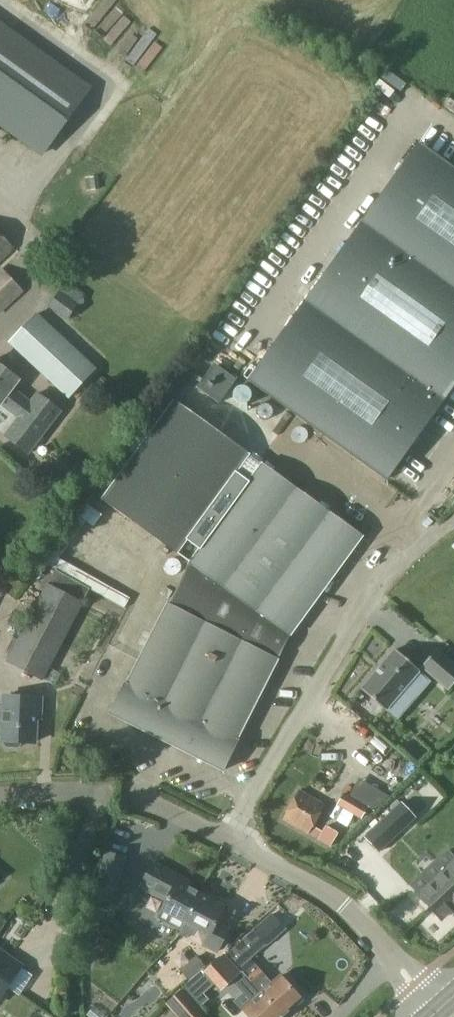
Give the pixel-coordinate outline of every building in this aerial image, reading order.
[(41,155),(89,90),(0,25),(0,125),(41,155)] [(386,69),(381,77),(406,93),(411,86),(386,69)] [(453,385),(453,167),(419,142),(248,380),(386,479),(453,385)] [(97,176),(89,177),(91,189),(99,188),(97,176)] [(289,233),(281,246),(291,252),(299,239),(289,233)] [(13,248),(0,235),(0,260),(13,248)] [(0,279),(0,312),(19,291),(3,276),(0,279)] [(68,320),(78,308),(61,294),(52,306),(68,320)] [(68,396),(92,370),(33,316),(9,342),(68,396)] [(213,363),(196,387),(218,403),(235,378),(213,363)] [(14,387),(20,379),(0,365),(0,404),(1,405),(1,404),(18,417),(5,434),(27,451),(59,409),(37,392),(31,400),(14,387)] [(363,536),(174,399),(101,499),(191,565),(184,580),(178,576),(109,712),(222,769),(291,634),(363,536)] [(120,578),(114,587),(59,558),(81,518),(70,513),(43,561),(125,606),(136,586),(120,578)] [(114,558),(129,536),(118,528),(117,529),(103,519),(88,539),(114,558)] [(79,557),(79,567),(99,568),(100,558),(79,557)] [(42,678),(82,602),(47,583),(7,660),(42,678)] [(423,664),(448,685),(453,678),(453,660),(439,647),(423,664)] [(395,650),(361,689),(387,711),(420,672),(395,650)] [(39,696),(4,694),(4,706),(0,706),(0,726),(3,726),(2,739),(3,739),(3,743),(6,745),(17,746),(20,744),(20,740),(33,741),(34,717),(38,717),(39,696)] [(401,773),(410,763),(377,732),(368,742),(401,773)] [(307,833),(324,804),(300,790),(284,819),(307,833)] [(368,806),(345,793),(338,804),(361,817),(368,806)] [(416,816),(402,802),(365,837),(378,851),(416,816)] [(326,826),(318,839),(330,846),(338,833),(326,826)] [(124,857),(107,851),(94,891),(112,896),(124,857)] [(196,900),(200,892),(187,886),(191,878),(152,861),(140,886),(168,901),(161,909),(185,921),(196,900)] [(419,895),(441,918),(452,908),(453,910),(453,862),(419,895)] [(196,900),(185,921),(209,933),(203,945),(217,953),(229,929),(217,923),(226,906),(200,892),(196,900)] [(335,925),(327,933),(338,945),(346,937),(335,925)] [(247,977),(255,987),(267,976),(250,956),(265,943),(254,929),(225,954),(240,970),(241,972),(247,977)] [(21,964),(0,950),(0,996),(21,964)] [(223,985),(240,970),(225,954),(190,985),(197,994),(216,978),(223,985)] [(191,979),(207,966),(198,955),(182,969),(191,979)] [(261,993),(282,1016),(301,999),(280,976),(261,993)] [(206,1012),(184,986),(167,1000),(181,1016),(200,1016),(206,1012)] [(282,1016),(261,993),(243,1010),(249,1016),(281,1016),(282,1016)]
